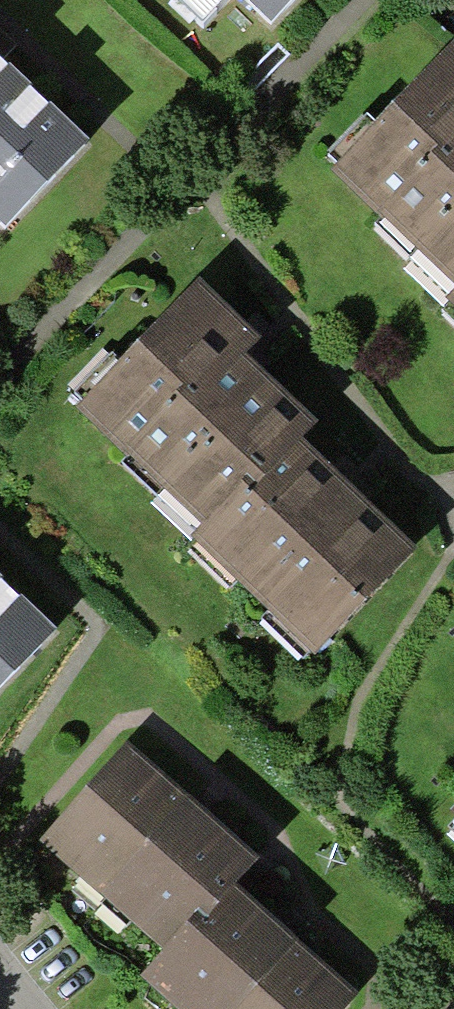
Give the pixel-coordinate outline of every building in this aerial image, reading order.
[(294,0),(244,0),(271,25),(294,0)] [(450,53),(333,179),(453,291),(453,57),(450,53)] [(82,144),(4,74),(0,70),(0,234),(82,144)] [(290,439),(312,416),(251,358),(241,350),(252,338),(193,282),(76,408),(206,529),(290,439)] [(310,653),(408,548),(347,492),(290,439),(206,529),(193,544),(310,653)] [(50,629),(0,584),(0,684),(50,629)] [(238,904),(263,875),(192,813),(131,761),(49,856),(181,970),(238,904)] [(357,1007),(274,935),(238,904),(181,970),(159,995),(175,1008),(355,1008),(357,1007)]
